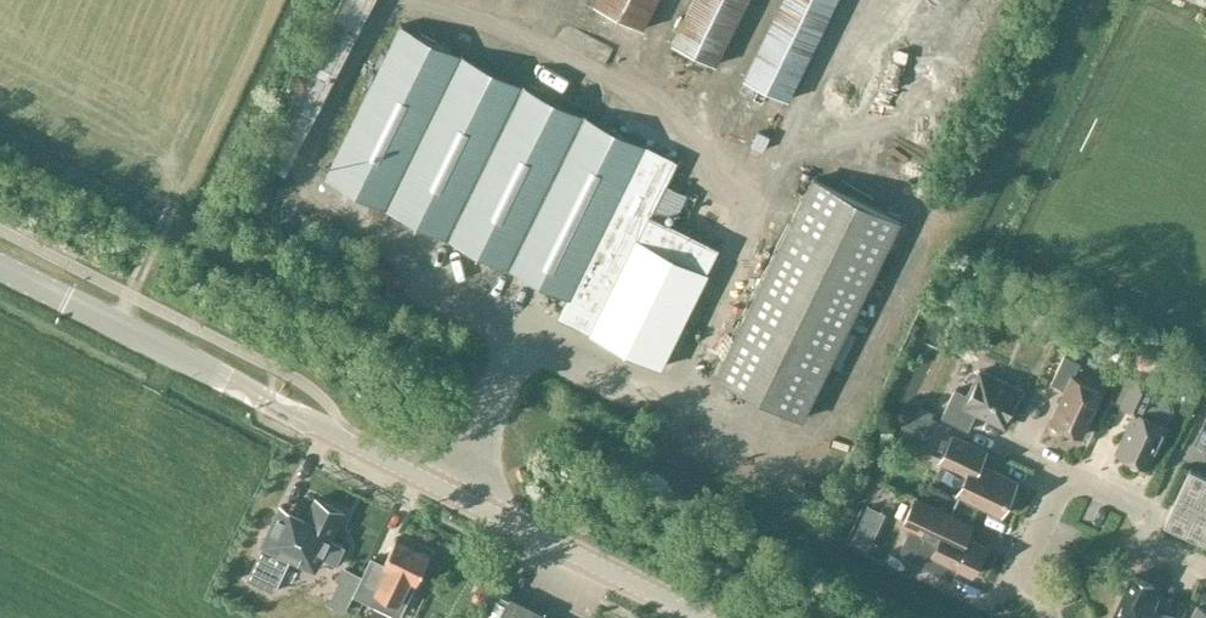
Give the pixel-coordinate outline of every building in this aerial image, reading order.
[(678,160),(401,23),(325,178),(570,298),(560,314),(661,366),(708,272),(707,272),(719,246),(673,224),(688,194),(666,184),(678,160)] [(847,329),(901,219),(814,175),(716,374),(804,417),(830,364),(840,369),(856,333),(847,329)] [(1080,362),(1065,355),(1052,382),(1066,389),(1052,420),(1081,434),(1102,390),(1074,376),(1080,362)] [(957,387),(943,416),(970,428),(977,412),(1006,425),(1023,389),(982,369),(970,393),(957,387)] [(1122,372),(1110,398),(1123,404),(1135,378),(1122,372)] [(1136,411),(1117,451),(1148,465),(1167,425),(1166,424),(1172,412),(1172,406),(1169,396),(1165,392),(1135,378),(1123,404),(1136,411)] [(920,404),(915,415),(927,421),(933,410),(920,404)] [(1017,479),(981,462),(987,449),(954,433),(954,434),(927,421),(915,415),(907,411),(896,433),(943,456),(942,459),(968,472),(959,491),(1002,512),(1017,479)] [(1190,466),(1164,521),(1205,541),(1205,474),(1190,466)] [(273,590),(289,557),(306,566),(312,552),(337,564),(345,546),(330,539),(344,511),(316,497),(307,516),(281,504),(261,544),(264,545),(248,578),(273,590)] [(974,524),(953,514),(916,497),(904,522),(913,527),(904,544),(903,549),(905,554),(909,557),(952,577),(957,566),(973,574),(986,546),(967,537),(974,524)] [(869,506),(864,515),(882,523),(886,514),(869,506)] [(393,612),(405,588),(411,591),(416,580),(417,581),(430,554),(397,537),(384,562),(373,557),(355,594),(393,612)] [(328,593),(325,600),(345,610),(363,572),(343,563),(336,577),(339,578),(331,595),(328,593)] [(1149,592),(1153,584),(1132,574),(1111,617),(1170,617),(1173,613),(1155,605),(1159,596),(1149,592)] [(483,583),(477,596),(491,603),(497,590),(483,583)] [(544,617),(546,612),(511,595),(510,596),(497,590),(491,603),(484,617),(546,617),(544,617)] [(1198,605),(1192,617),(1205,617),(1205,609),(1198,605)]
